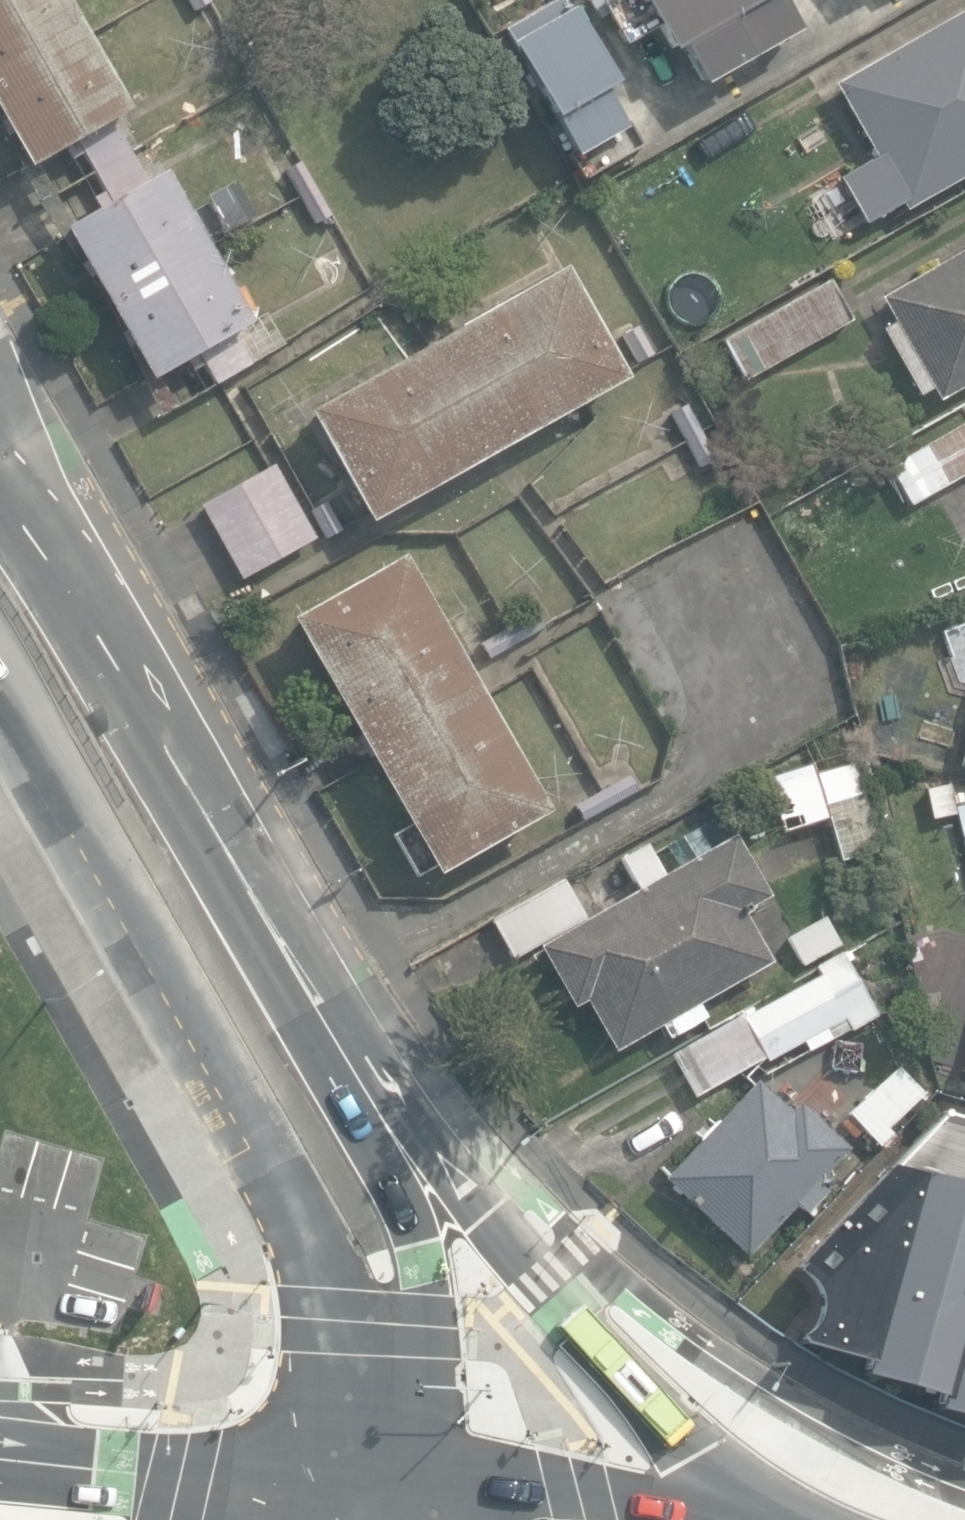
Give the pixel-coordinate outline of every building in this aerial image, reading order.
[(56,0),(0,0),(0,139),(17,169),(70,139),(106,118),(119,111),(56,0)] [(557,0),(549,0),(498,29),(504,40),(500,42),(565,156),(562,158),(574,179),(632,146),(618,121),(614,124),(595,91),(606,85),(557,0)] [(789,29),(772,0),(630,0),(657,49),(667,44),(690,86),(789,29)] [(827,83),(868,157),(840,173),(838,170),(821,179),(823,182),(802,194),(820,226),(851,209),(859,223),(895,203),(898,210),(964,173),(964,7),(827,83)] [(87,197),(91,204),(141,176),(106,118),(70,139),(98,190),(87,197)] [(240,323),(152,170),(141,176),(91,204),(51,228),(139,380),(191,351),(240,323)] [(253,216),(231,179),(203,195),(225,232),(253,216)] [(872,297),(887,322),(873,329),(912,397),(925,390),(931,401),(964,382),(964,244),(872,297)] [(615,377),(550,263),(292,411),(355,523),(615,377)] [(848,319),(824,277),(715,338),(739,380),(848,319)] [(240,323),(191,351),(209,383),(280,342),(266,318),(264,320),(259,312),(240,323)] [(883,465),(905,505),(964,471),(964,419),(883,465)] [(269,462),(194,504),(236,579),(312,536),(269,462)] [(537,809),(390,553),(276,617),(395,825),(380,833),(406,877),(419,869),(423,875),(537,809)] [(949,764),(964,768),(964,709),(949,764)] [(809,760),(761,774),(778,834),(822,821),(834,861),(874,850),(849,761),(812,772),(809,760)] [(581,916),(530,945),(566,1008),(578,1001),(607,1051),(652,1025),(661,1038),(702,1015),(692,1003),(765,961),(736,913),(765,898),(727,834),(708,844),(697,825),(648,852),(639,838),(612,853),(630,887),(581,916)] [(485,918),(507,958),(530,945),(581,916),(557,877),(485,918)] [(838,943),(821,913),(781,936),(798,966),(838,943)] [(665,1052),(688,1097),(760,1057),(763,1061),(799,1040),(805,1052),(873,1014),(837,953),(810,965),(815,973),(665,1052)] [(893,1062),(840,1111),(875,1148),(890,1134),(883,1126),(920,1091),(893,1062)] [(748,1077),(655,1177),(739,1255),(788,1203),(798,1213),(821,1189),(809,1180),(841,1146),(792,1101),(784,1110),(748,1077)] [(936,1107),(782,1269),(797,1280),(802,1292),(802,1314),(796,1325),(783,1335),(789,1344),(851,1361),(848,1372),(925,1394),(921,1407),(964,1419),(964,1116),(936,1107)]
